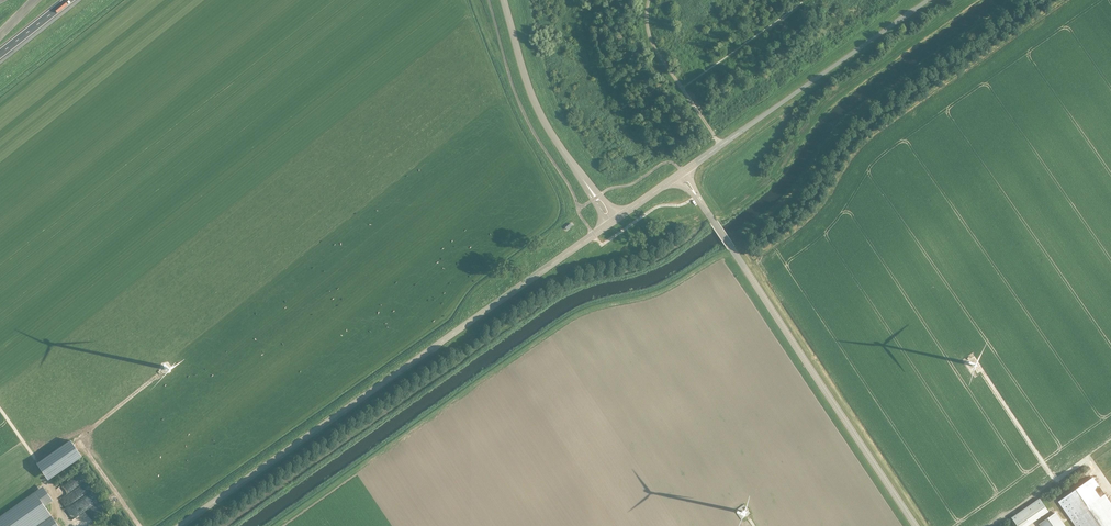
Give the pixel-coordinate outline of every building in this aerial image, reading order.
[(49,480),(53,477),(82,457),(82,456),(80,453),(74,444),(71,440),(40,462),(38,464),(49,479),(49,480)] [(1058,502),(1076,525),(1110,525),(1110,503),(1105,495),(1101,498),(1094,489),(1099,486),(1093,477),(1058,502)] [(45,507),(45,503),(51,499),(44,489),(0,520),(0,525),(58,525),(45,507)] [(1012,518),(1018,525),(1028,525),(1048,512),(1039,499),(1012,518)] [(1056,513),(1040,524),(1041,525),(1065,525),(1056,513)]
